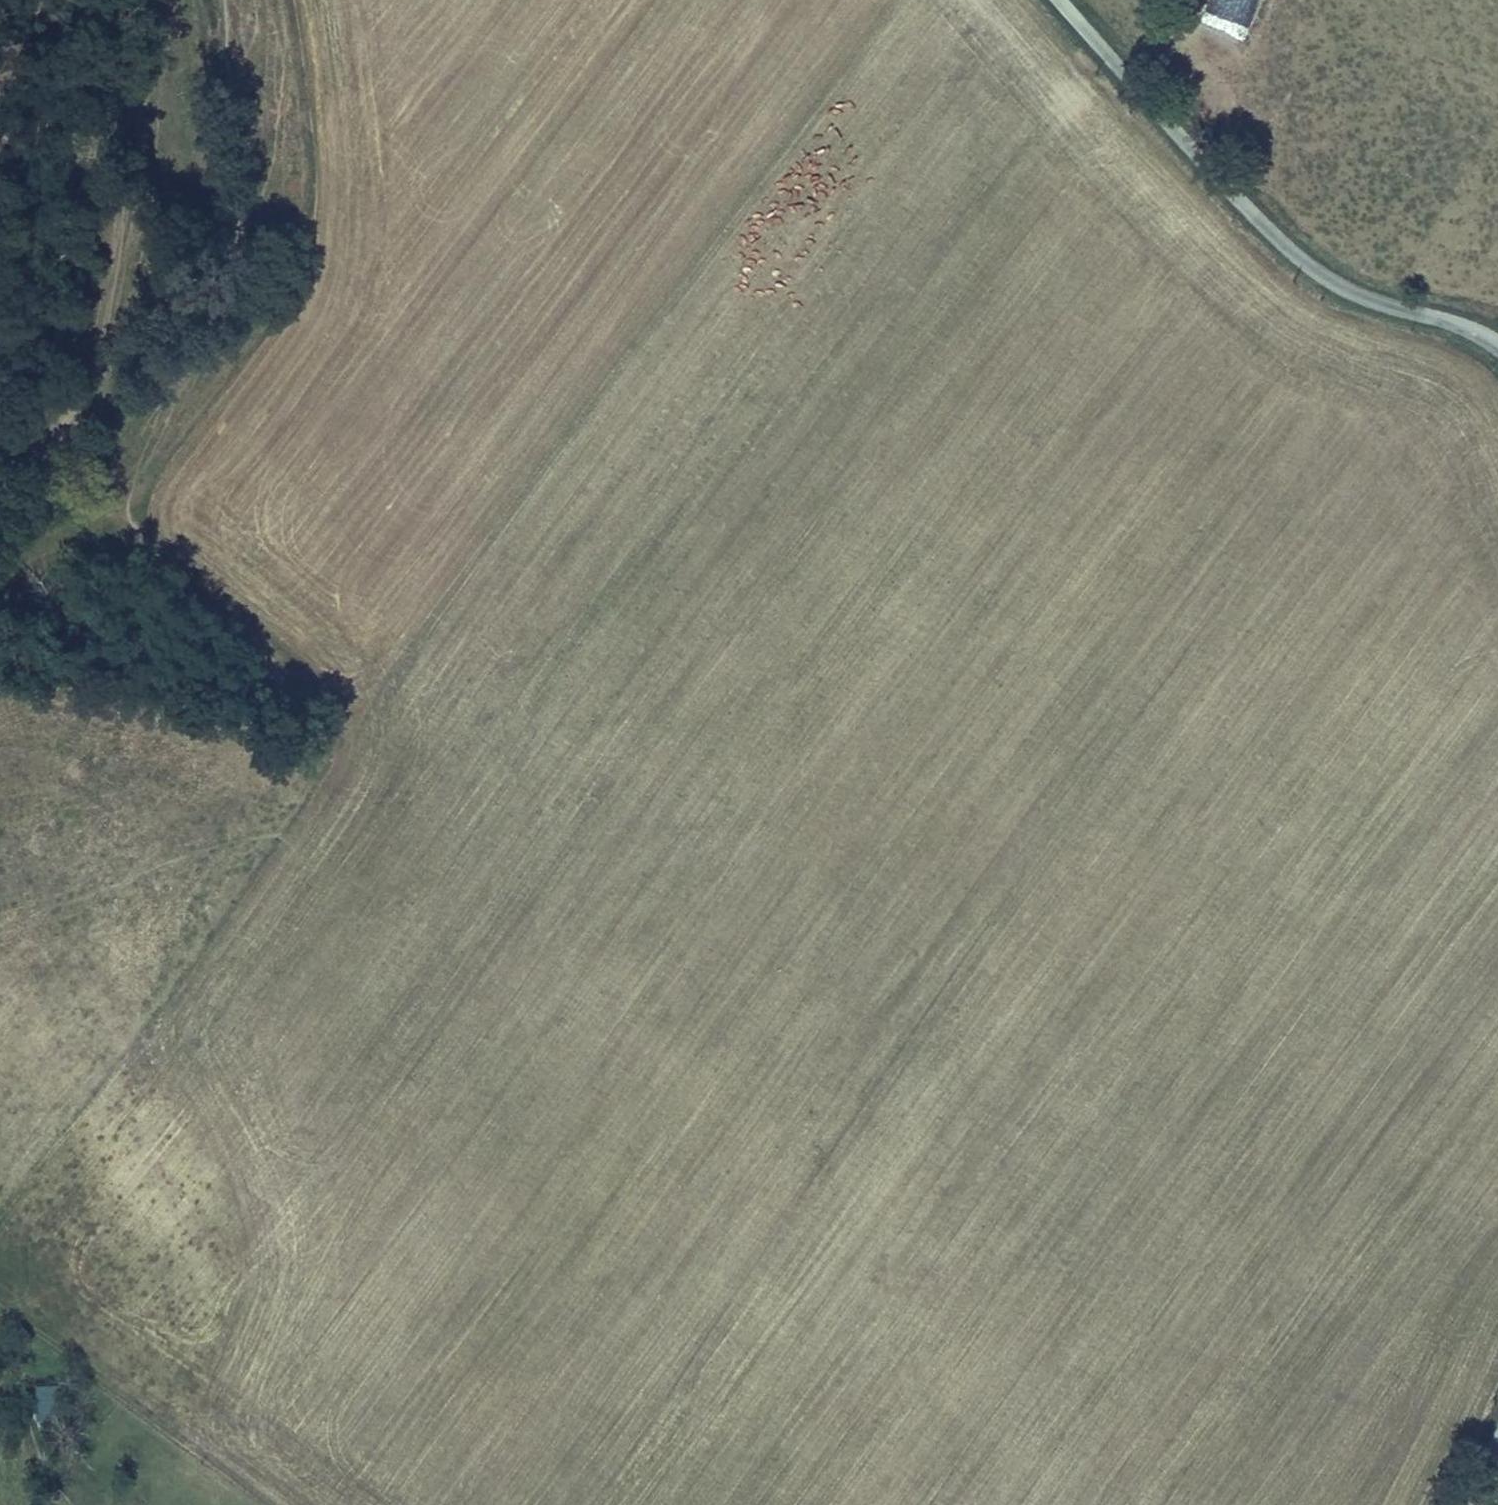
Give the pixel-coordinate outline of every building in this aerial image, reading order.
[(57,1383),(38,1385),(40,1410),(59,1408),(57,1383)]
